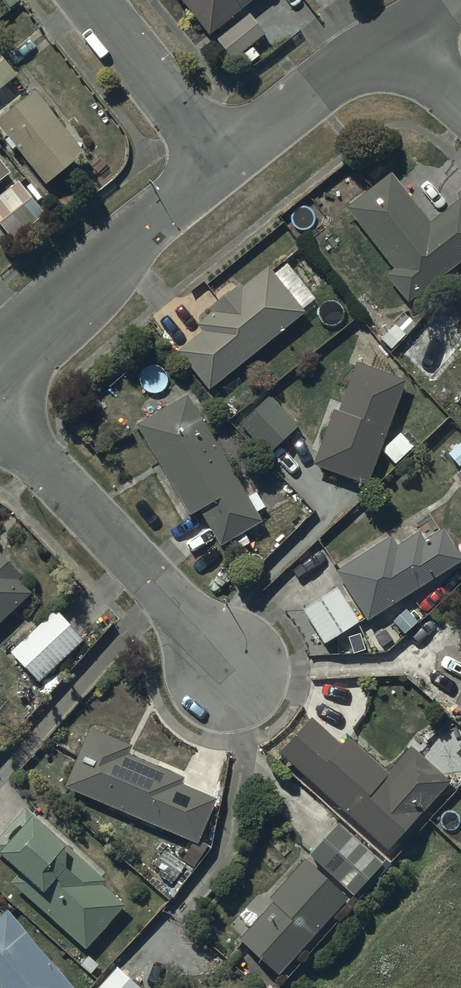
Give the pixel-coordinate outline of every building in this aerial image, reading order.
[(210,34),(253,0),(183,0),(210,34)] [(266,34),(251,15),(218,39),(233,59),(266,34)] [(0,50),(0,91),(20,75),(0,50)] [(6,139),(14,149),(18,147),(48,184),(86,153),(36,91),(0,119),(0,125),(9,136),(6,139)] [(46,214),(0,156),(0,223),(14,240),(46,214)] [(348,207),(395,268),(387,274),(409,302),(460,262),(460,199),(431,221),(393,172),(348,207)] [(211,388),(305,311),(269,266),(244,286),(241,282),(210,307),(213,311),(198,323),(204,330),(180,350),(211,388)] [(426,320),(400,351),(431,380),(459,349),(426,320)] [(370,483),(406,380),(356,362),(339,411),(334,409),(315,463),(370,483)] [(189,394),(139,422),(190,514),(201,508),(221,545),(262,522),(189,394)] [(298,425),(270,396),(240,425),(269,454),(298,425)] [(414,446),(401,433),(383,450),(396,463),(414,446)] [(460,560),(460,553),(443,529),(426,540),(419,530),(398,544),(392,536),(337,572),(369,620),(460,560)] [(33,593),(18,577),(20,575),(0,552),(0,623),(33,593)] [(340,588),(304,609),(324,643),(360,622),(340,588)] [(84,638),(55,609),(12,652),(41,681),(84,638)] [(313,716),(281,751),(389,850),(452,781),(412,745),(388,772),(351,738),(344,745),(313,716)] [(92,727),(66,786),(197,843),(216,799),(183,785),(186,777),(129,753),(133,745),(92,727)] [(27,808),(0,837),(0,853),(21,872),(12,882),(86,948),(124,905),(102,886),(107,880),(27,808)] [(383,863),(339,824),(270,899),(274,903),(242,940),(281,974),(352,892),(355,895),(383,863)] [(8,910),(0,916),(0,987),(75,987),(8,910)] [(119,967),(98,987),(140,987),(119,967)]
